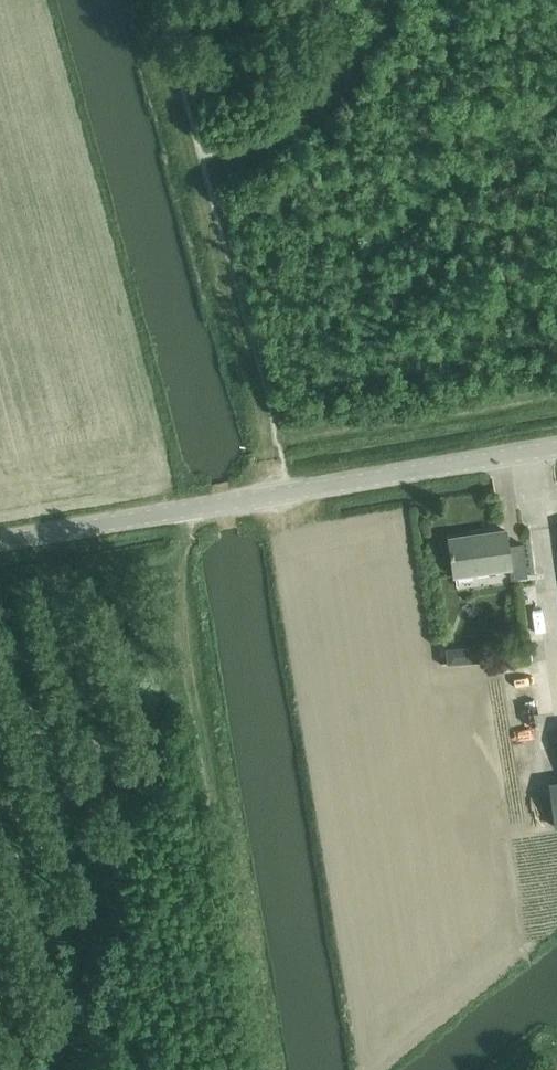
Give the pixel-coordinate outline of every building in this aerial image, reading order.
[(448,538),(450,550),(448,551),(449,557),(450,556),(453,575),(509,567),(511,577),(526,575),(521,543),(507,545),(505,530),(448,538)] [(485,643),(467,645),(468,660),(486,658),(485,643)] [(548,782),(554,827),(556,827),(556,781),(548,782)]
